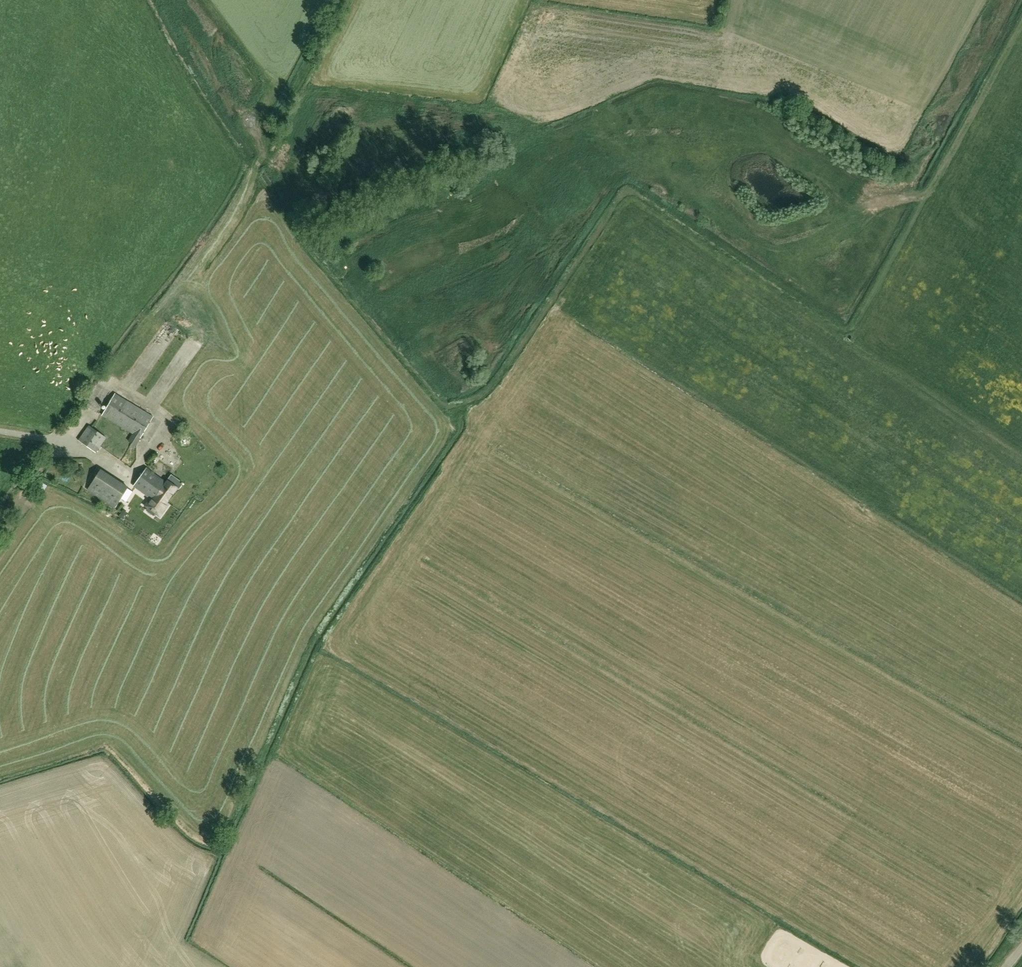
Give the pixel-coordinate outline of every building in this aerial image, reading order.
[(161,394),(166,397),(170,389),(165,386),(161,394)] [(115,393),(102,415),(133,433),(128,441),(136,445),(153,416),(115,393)] [(89,425),(78,440),(95,452),(106,437),(89,425)] [(169,504),(167,502),(178,488),(179,489),(184,483),(172,474),(166,482),(147,467),(134,485),(152,498),(152,500),(147,507),(148,507),(146,510),(153,515),(155,512),(160,516),(169,504)] [(126,507),(122,515),(127,517),(130,510),(126,507)] [(806,962),(816,966),(849,966),(814,948),(806,962)]
